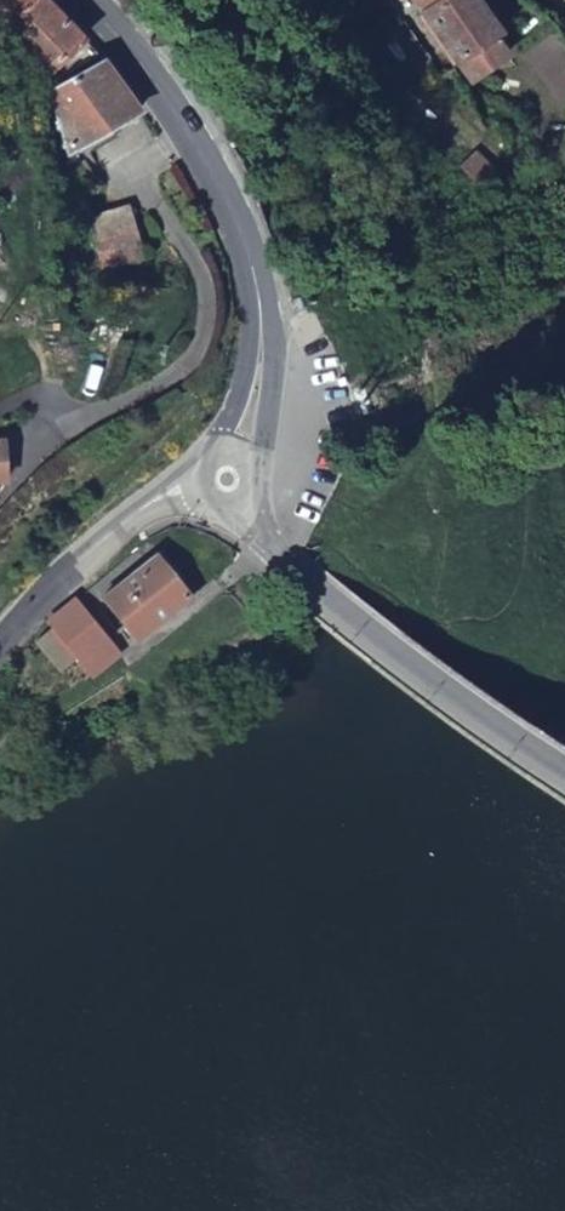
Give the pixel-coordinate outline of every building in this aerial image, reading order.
[(51,0),(0,0),(0,23),(49,76),(87,38),(51,0)] [(410,35),(429,22),(412,0),(399,0),(389,7),(410,35)] [(465,68),(479,57),(490,70),(512,54),(501,41),(506,36),(478,0),(412,0),(429,22),(465,68)] [(479,57),(465,68),(474,80),(490,70),(479,57)] [(71,154),(143,111),(109,59),(52,93),(71,154)] [(95,274),(142,261),(127,219),(127,199),(73,213),(95,274)] [(2,498),(3,489),(9,486),(8,449),(1,448),(0,448),(0,498),(2,498)] [(145,644),(195,598),(159,554),(107,599),(145,644)] [(123,653),(77,601),(53,626),(78,657),(95,678),(123,653)] [(53,626),(42,638),(69,667),(72,663),(78,657),(53,626)] [(72,663),(69,667),(65,669),(72,677),(78,671),(72,663)]
